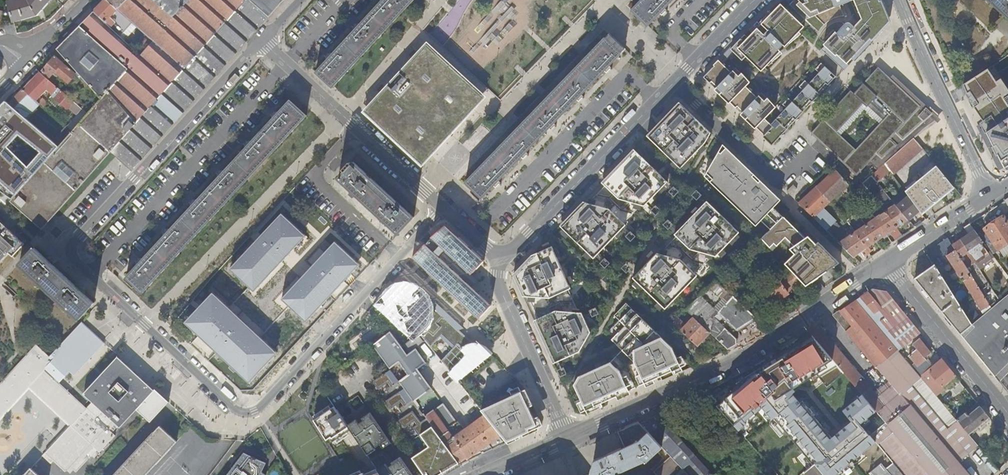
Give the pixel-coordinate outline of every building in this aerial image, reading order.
[(8,2),(10,9),(14,22),(37,16),(51,0),(17,0),(8,2)] [(66,59),(78,71),(102,98),(88,113),(79,123),(111,151),(133,170),(284,0),(107,0),(123,14),(152,41),(140,55),(108,25),(93,11),(54,52),(57,54),(64,60),(66,59)] [(123,14),(107,0),(105,0),(99,5),(93,11),(108,25),(110,22),(113,25),(123,14)] [(412,0),(380,0),(381,2),(360,24),(359,25),(357,24),(356,24),(355,24),(354,25),(352,27),(353,28),(352,29),(354,31),(333,54),(331,52),(330,53),(329,52),(328,54),(326,56),(327,57),(326,58),(328,59),(316,72),(314,74),(331,89),(334,86),(412,0)] [(520,25),(511,17),(518,9),(508,0),(502,0),(492,10),(500,17),(467,53),(483,67),(520,25)] [(632,10),(649,25),(660,13),(662,15),(663,14),(663,15),(665,13),(667,11),(666,11),(667,10),(665,8),(673,0),(642,0),(632,10)] [(791,4),(806,20),(844,6),(844,3),(847,2),(848,4),(857,1),(860,0),(795,0),(791,4)] [(864,19),(868,17),(861,0),(860,0),(857,1),(864,19)] [(889,16),(882,0),(861,0),(868,17),(864,19),(865,20),(867,24),(878,35),(889,23),(885,19),(889,16)] [(1007,18),(1007,0),(988,0),(1007,18)] [(787,8),(782,3),(761,24),(758,21),(750,29),(753,32),(745,41),(742,38),(731,48),(743,60),(747,56),(762,71),(779,54),(777,52),(790,39),(792,40),(806,26),(803,23),(806,20),(791,4),(787,8)] [(865,20),(857,28),(860,31),(864,28),(872,36),(870,38),(873,40),(878,35),(867,24),(865,20)] [(866,51),(875,42),(873,40),(870,38),(872,36),(864,28),(860,31),(857,28),(853,24),(852,24),(851,24),(850,24),(849,24),(824,50),(835,60),(837,58),(843,64),(840,66),(844,69),(846,71),(851,66),(849,65),(864,50),(866,51)] [(610,33),(559,86),(466,181),(465,182),(482,198),(482,197),(493,185),(495,187),(496,186),(498,185),(499,183),(500,182),(498,180),(521,156),(523,158),(524,157),(526,156),(527,154),(528,153),(526,151),(538,139),(549,127),(551,129),(552,128),(554,126),(556,125),(555,124),(556,123),(554,122),(565,111),(577,98),(579,99),(580,99),(581,98),(583,96),(583,95),(582,93),(604,71),(606,73),(607,72),(607,73),(609,71),(610,69),(611,68),(609,66),(626,48),(610,33)] [(425,45),(416,55),(371,104),(362,113),(369,119),(420,166),(429,157),(474,108),(483,99),(425,45)] [(57,54),(55,57),(63,63),(64,60),(57,54)] [(726,54),(704,76),(773,143),(838,78),(823,64),(817,70),(821,73),(810,84),(807,81),(801,87),(804,90),(793,102),(790,98),(784,104),(787,108),(771,124),(765,118),(774,109),(766,101),(768,100),(761,93),(757,97),(746,86),(748,84),(740,76),(742,74),(735,68),(732,72),(724,64),(730,57),(726,54)] [(68,82),(75,74),(63,63),(55,57),(43,70),(51,77),(55,71),(58,74),(68,82)] [(63,63),(75,74),(78,71),(66,59),(64,60),(63,63)] [(964,84),(967,93),(969,91),(978,103),(973,106),(982,120),(981,122),(1005,167),(1007,165),(1007,106),(1007,92),(991,67),(964,84)] [(853,91),(824,120),(817,127),(812,132),(835,155),(855,175),(858,172),(859,173),(860,171),(859,170),(868,162),(877,171),(884,164),(914,138),(923,128),(934,121),(921,109),(922,109),(881,68),(856,94),(853,91)] [(47,89),(50,91),(51,93),(53,94),(52,95),(68,108),(68,109),(74,102),(40,72),(32,81),(27,85),(23,90),(36,100),(47,89)] [(23,90),(9,104),(11,105),(26,118),(39,103),(38,102),(36,100),(23,90)] [(42,98),(38,102),(39,103),(44,107),(47,102),(42,98)] [(15,195),(34,173),(59,146),(53,141),(26,118),(11,105),(9,104),(5,101),(0,107),(0,182),(15,195)] [(139,265),(128,277),(127,277),(143,293),(144,292),(305,117),(290,101),(225,171),(223,169),(222,170),(221,170),(220,172),(218,173),(219,174),(218,175),(220,177),(198,200),(196,199),(195,200),(194,199),(192,201),(191,203),(192,204),(191,205),(193,206),(171,230),(169,228),(168,229),(168,228),(166,230),(164,232),(165,233),(164,234),(165,236),(144,259),(142,257),(141,259),(140,258),(139,260),(137,261),(138,262),(137,263),(139,265)] [(685,108),(679,102),(647,136),(681,168),(705,143),(711,133),(685,108)] [(84,110),(68,127),(72,131),(79,123),(88,113),(84,110)] [(59,146),(34,173),(15,195),(10,201),(20,211),(42,229),(111,151),(79,123),(72,131),(59,146)] [(67,126),(53,141),(59,146),(72,131),(68,127),(67,126)] [(922,149),(914,138),(884,164),(890,172),(892,175),(922,149)] [(774,208),(781,200),(723,144),(705,176),(756,226),(760,221),(766,215),(775,224),(777,223),(768,214),(774,208)] [(668,181),(634,149),(602,183),(605,186),(589,203),(583,202),(560,226),(594,258),(626,225),(624,223),(642,205),(645,206),(668,181)] [(345,172),(339,178),(352,189),(349,192),(351,193),(352,194),(353,193),(356,194),(357,195),(381,216),(379,219),(380,220),(381,222),(382,221),(386,221),(387,222),(399,232),(399,233),(414,217),(355,163),(354,162),(352,164),(350,163),(342,170),(345,172)] [(890,172),(884,164),(877,171),(871,176),(877,183),(890,172)] [(911,187),(927,206),(928,206),(930,208),(935,204),(936,205),(941,200),(940,199),(955,187),(937,166),(911,187)] [(822,208),(848,184),(835,169),(817,186),(813,190),(798,203),(815,219),(819,223),(828,232),(837,223),(822,208)] [(862,192),(858,187),(854,191),(857,194),(858,196),(862,192)] [(927,206),(911,187),(905,192),(908,196),(919,211),(920,212),(927,206)] [(851,199),(857,194),(854,191),(848,196),(851,199)] [(908,196),(896,206),(908,220),(919,211),(908,196)] [(737,234),(707,201),(673,233),(675,235),(658,252),(655,251),(629,275),(660,307),(694,275),(692,273),(710,256),(713,257),(737,234)] [(905,226),(910,222),(908,220),(896,206),(895,205),(889,208),(886,203),(881,206),(885,211),(896,228),(903,223),(905,226)] [(890,232),(895,241),(902,236),(896,228),(885,211),(881,206),(877,209),(880,214),(876,217),(881,225),(887,235),(890,232)] [(928,206),(927,206),(920,212),(922,214),(930,208),(928,206)] [(783,217),(774,208),(768,214),(777,223),(783,217)] [(283,213),(229,270),(252,291),(305,235),(283,213)] [(769,230),(775,224),(766,215),(760,221),(769,230)] [(800,234),(783,217),(777,223),(775,224),(769,230),(760,239),(769,248),(774,243),(776,246),(785,237),(793,245),(790,248),(795,254),(784,264),(791,271),(803,283),(805,286),(839,263),(810,234),(804,239),(801,242),(796,238),(800,234)] [(876,241),(887,235),(881,225),(876,217),(865,225),(876,241)] [(1000,251),(1007,246),(1007,222),(1005,217),(986,230),(994,242),(996,244),(1000,251)] [(448,225),(433,237),(434,237),(428,244),(427,243),(414,257),(480,318),(492,305),(472,287),(479,280),(476,278),(472,274),(485,260),(448,225)] [(869,246),(876,241),(865,225),(839,243),(844,248),(853,257),(866,248),(869,246)] [(986,250),(983,247),(986,246),(971,225),(965,229),(969,236),(963,240),(958,243),(952,246),(960,259),(966,255),(968,257),(970,256),(969,254),(971,252),(978,265),(987,260),(986,252),(986,251),(986,250)] [(9,253),(13,257),(25,244),(10,230),(8,233),(0,226),(0,262),(9,253)] [(964,282),(984,314),(992,308),(985,297),(960,259),(952,246),(948,239),(940,244),(946,254),(948,258),(962,278),(964,277),(966,281),(964,282)] [(337,242),(283,299),(306,320),(359,264),(337,242)] [(580,352),(591,332),(582,313),(579,313),(569,290),(571,288),(552,246),(549,247),(537,254),(531,256),(513,275),(523,297),(528,297),(538,319),(534,321),(553,364),(580,352)] [(53,265),(56,262),(53,259),(50,257),(47,260),(36,249),(36,248),(35,248),(19,265),(21,266),(21,265),(78,319),(79,320),(95,303),(94,302),(93,302),(83,292),(85,289),(82,286),(80,284),(77,287),(53,265)] [(934,264),(914,278),(960,334),(972,324),(934,264)] [(778,279),(787,294),(803,283),(791,271),(778,279)] [(769,305),(787,294),(778,279),(776,277),(751,294),(761,310),(769,305)] [(737,338),(732,334),(736,330),(756,317),(716,280),(685,309),(694,318),(710,333),(728,349),(737,344),(737,338)] [(811,289),(814,295),(824,288),(820,283),(811,289)] [(476,346),(459,330),(464,328),(444,309),(440,313),(433,306),(432,307),(426,302),(429,298),(422,291),(419,289),(415,286),(414,286),(410,285),(408,284),(404,284),(399,285),(395,287),(390,290),(387,293),(384,298),(380,305),(382,303),(397,317),(395,319),(409,333),(411,331),(414,333),(412,335),(412,336),(420,333),(457,380),(490,353),(486,350),(483,348),(480,346),(476,346)] [(887,292),(872,289),(860,297),(855,300),(898,351),(921,333),(887,292)] [(990,293),(985,297),(992,308),(997,303),(990,293)] [(276,352),(212,294),(186,322),(249,382),(276,352)] [(997,303),(992,308),(984,314),(972,324),(960,334),(994,376),(1007,362),(1007,294),(997,303)] [(855,300),(833,315),(889,382),(900,394),(910,385),(920,377),(919,375),(914,370),(898,351),(855,300)] [(611,362),(579,377),(575,385),(586,411),(681,367),(672,348),(628,301),(615,313),(620,318),(613,324),(618,330),(610,336),(620,348),(611,362)] [(698,346),(710,333),(694,318),(687,326),(678,318),(673,322),(698,346)] [(83,323),(48,356),(54,361),(51,364),(65,376),(69,372),(73,376),(103,343),(83,323)] [(886,422),(871,435),(906,474),(970,474),(959,463),(967,456),(945,431),(945,430),(947,428),(910,385),(900,394),(889,382),(874,394),(863,381),(864,380),(818,325),(808,331),(875,410),(886,422)] [(409,353),(408,354),(391,331),(372,345),(379,353),(378,354),(389,369),(372,382),(378,389),(383,386),(388,382),(390,386),(385,390),(391,397),(385,401),(391,409),(401,401),(404,405),(398,409),(404,416),(399,420),(405,428),(415,421),(417,424),(413,427),(424,442),(425,441),(429,446),(416,456),(426,471),(432,468),(437,464),(437,463),(443,458),(445,464),(444,464),(447,471),(483,453),(465,429),(442,399),(423,414),(414,402),(432,389),(418,370),(427,363),(415,348),(409,353)] [(404,346),(409,353),(415,348),(418,346),(423,342),(418,336),(417,335),(404,346)] [(918,366),(924,362),(926,360),(925,358),(931,353),(919,338),(912,344),(916,349),(909,355),(909,356),(918,366)] [(71,425),(43,455),(52,464),(54,461),(66,471),(68,469),(76,460),(79,463),(88,454),(94,448),(100,453),(115,436),(110,431),(116,424),(121,429),(138,411),(151,423),(170,403),(154,389),(153,390),(118,358),(84,395),(92,403),(86,409),(58,383),(44,370),(51,364),(54,361),(48,356),(36,344),(35,345),(36,346),(0,385),(0,418),(22,395),(30,387),(45,402),(71,425)] [(920,377),(939,400),(948,393),(944,389),(958,378),(941,357),(928,367),(919,375),(920,377)] [(928,367),(924,362),(918,366),(914,370),(919,375),(928,367)] [(1007,372),(1007,362),(994,376),(999,381),(1007,372)] [(44,370),(58,383),(65,376),(51,364),(44,370)] [(338,388),(347,381),(339,371),(330,378),(338,388)] [(939,400),(920,377),(910,385),(947,428),(957,420),(956,419),(939,400)] [(481,410),(485,414),(507,442),(537,428),(520,388),(481,410)] [(968,434),(989,417),(977,402),(956,419),(957,420),(968,434)] [(356,419),(347,425),(368,455),(376,450),(375,448),(380,444),(383,448),(391,443),(370,412),(362,418),(364,420),(359,423),(356,419)] [(507,442),(485,414),(473,423),(492,449),(507,442)] [(696,474),(713,474),(675,432),(673,433),(670,436),(662,427),(662,426),(665,423),(658,415),(640,423),(662,446),(683,469),(688,465),(696,474)] [(968,434),(957,420),(947,428),(945,430),(945,431),(967,456),(978,446),(968,434)] [(991,421),(984,424),(989,433),(996,429),(991,421)] [(638,422),(618,431),(625,447),(594,461),(591,473),(593,474),(616,474),(616,472),(618,471),(620,472),(646,460),(647,461),(652,457),(652,456),(662,446),(640,423),(639,422),(638,422)] [(483,453),(492,449),(473,423),(465,429),(483,453)] [(673,433),(665,423),(662,426),(662,427),(670,436),(673,433)] [(177,443),(177,442),(160,427),(115,474),(147,474),(177,443)] [(97,451),(94,448),(88,454),(91,457),(97,451)] [(976,452),(995,474),(999,470),(980,448),(976,452)] [(257,467),(261,461),(246,454),(229,474),(267,474),(268,474),(267,473),(266,474),(257,467)] [(381,474),(414,474),(401,456),(392,462),(394,465),(389,468),(386,463),(377,469),(381,474)] [(76,460),(68,469),(71,472),(79,463),(76,460)] [(32,468),(26,462),(20,468),(26,474),(32,468)] [(657,474),(676,474),(665,462),(654,471),(657,474)] [(881,463),(870,472),(872,474),(890,474),(881,463)] [(893,463),(886,469),(891,474),(902,474),(903,474),(893,463)] [(804,474),(815,465),(815,464),(803,474),(804,474)] [(804,474),(824,474),(815,465),(804,474)]
